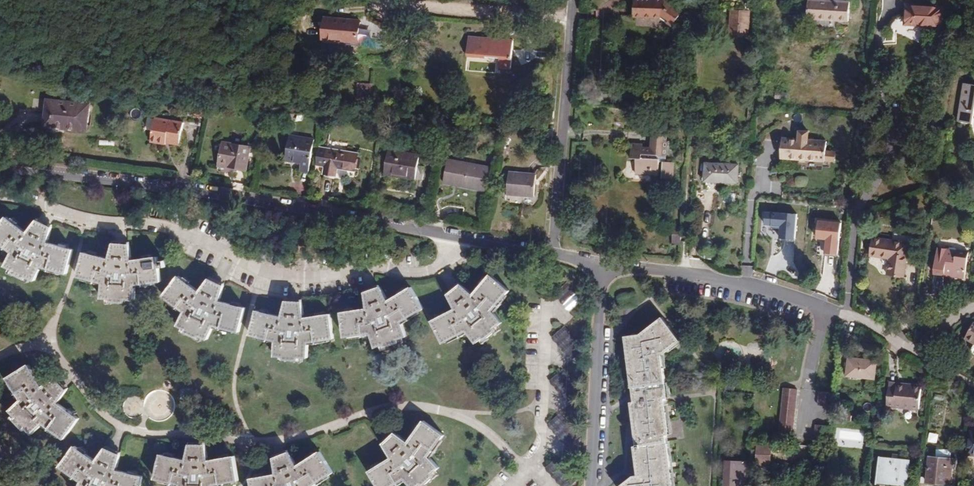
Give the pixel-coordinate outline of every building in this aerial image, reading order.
[(665,0),(634,0),(633,16),(660,18),(674,27),(683,11),(668,0),(665,0)] [(701,14),(710,15),(711,0),(702,0),(701,14)] [(749,9),(750,0),(725,0),(725,1),(728,1),(732,5),(732,11),(731,11),(730,36),(748,37),(748,23),(745,23),(749,17),(749,16),(746,9),(749,9)] [(817,0),(808,0),(807,18),(816,19),(817,0)] [(830,0),(817,0),(816,19),(849,21),(850,1),(830,0)] [(905,25),(941,27),(943,7),(906,5),(905,25)] [(362,21),(325,17),(323,39),(360,42),(362,21)] [(514,40),(478,37),(476,57),(486,57),(486,55),(500,56),(499,68),(511,69),(514,40)] [(373,83),(358,82),(357,99),(366,99),(367,93),(372,93),(373,83)] [(963,83),(958,121),(972,124),(973,119),(973,112),(973,85),(963,83)] [(69,106),(70,101),(47,99),(44,126),(88,131),(90,108),(69,106)] [(539,123),(554,124),(555,111),(540,110),(539,123)] [(166,140),(180,142),(183,122),(155,117),(150,141),(165,144),(166,143),(166,140)] [(780,158),(825,162),(826,150),(827,141),(808,140),(809,131),(799,131),(799,139),(782,138),(780,158)] [(667,134),(651,133),(650,146),(642,146),(643,144),(632,144),(631,157),(636,158),(635,173),(662,175),(662,178),(674,179),(675,162),(666,162),(667,134)] [(314,139),(290,136),(286,160),(294,161),(302,162),(300,170),(309,172),(314,139)] [(251,147),(223,141),(219,164),(247,169),(251,147)] [(358,153),(328,148),(324,174),(336,176),(337,168),(355,171),(358,153)] [(420,154),(388,149),(384,174),(415,180),(422,181),(425,167),(418,166),(420,154)] [(826,150),(825,162),(836,163),(837,151),(826,150)] [(458,181),(457,186),(485,191),(490,167),(447,159),(443,183),(450,184),(451,180),(458,181)] [(738,165),(706,163),(705,181),(737,183),(738,165)] [(537,174),(509,172),(507,194),(535,196),(537,174)] [(798,213),(767,211),(766,224),(782,226),(781,238),(796,239),(798,213)] [(7,216),(0,225),(0,243),(12,252),(5,266),(13,270),(12,272),(26,279),(27,277),(35,281),(42,267),(67,274),(74,249),(49,242),(53,226),(38,219),(28,232),(7,216)] [(841,222),(818,220),(817,238),(827,239),(825,253),(838,254),(841,222)] [(681,227),(673,226),(672,241),(680,242),(681,227)] [(908,244),(872,238),(870,255),(890,258),(888,275),(903,277),(908,244)] [(109,258),(84,251),(78,276),(103,283),(102,298),(111,299),(111,302),(126,303),(126,300),(135,300),(136,285),(162,282),(160,267),(166,266),(166,259),(159,260),(158,256),(133,259),(131,244),(114,243),(109,258)] [(952,277),(965,279),(968,253),(956,251),(956,248),(950,247),(947,249),(937,248),(933,274),(944,276),(945,272),(953,273),(952,277)] [(461,283),(448,294),(455,308),(432,320),(445,343),(468,331),(477,343),(484,338),(486,340),(498,330),(496,328),(503,322),(494,310),(510,290),(491,274),(474,294),(461,283)] [(225,285),(210,278),(200,291),(179,275),(163,296),(184,312),(178,325),(186,329),(184,332),(199,338),(200,336),(208,340),(214,326),(240,332),(246,307),(221,300),(225,285)] [(587,305),(566,283),(555,293),(576,315),(587,305)] [(381,286),(365,292),(367,308),(341,312),(345,337),(371,333),(376,348),(384,345),(385,347),(400,342),(399,339),(408,336),(402,322),(425,308),(411,286),(389,300),(381,286)] [(634,294),(621,296),(622,306),(635,305),(634,294)] [(282,316),(256,310),(250,334),(275,341),(275,356),(284,357),(283,360),(299,360),(299,357),(308,358),(309,343),(334,339),(331,313),(305,317),(303,301),(286,300),(282,316)] [(626,336),(635,401),(631,401),(638,445),(634,446),(638,475),(634,475),(620,485),(674,485),(667,435),(671,434),(666,398),(669,397),(663,353),(665,353),(682,340),(663,316),(641,333),(626,336)] [(973,344),(973,322),(964,338),(973,344)] [(585,349),(564,326),(553,336),(574,359),(585,349)] [(876,361),(849,358),(847,376),(875,379),(876,361)] [(43,386),(29,364),(7,378),(21,399),(10,410),(16,416),(14,419),(25,430),(27,428),(33,434),(44,424),(65,439),(81,418),(59,403),(68,389),(56,377),(43,386)] [(896,389),(888,388),(886,407),(919,411),(921,392),(906,390),(906,387),(896,386),(896,389)] [(780,434),(793,436),(799,389),(786,388),(780,434)] [(833,393),(819,392),(818,405),(831,407),(833,393)] [(842,420),(851,421),(853,412),(844,411),(842,420)] [(395,432),(383,443),(391,457),(369,471),(379,485),(395,485),(405,479),(411,485),(420,485),(422,484),(424,485),(425,485),(435,476),(433,473),(440,467),(430,456),(445,435),(424,420),(409,441),(395,432)] [(830,426),(816,425),(815,438),(828,440),(830,426)] [(780,441),(792,443),(793,436),(780,434),(780,441)] [(759,440),(757,462),(772,463),(773,441),(759,440)] [(161,453),(155,479),(180,484),(180,485),(214,485),(240,481),(235,455),(209,460),(207,444),(189,443),(186,459),(161,453)] [(76,445),(61,466),(82,481),(80,485),(141,485),(144,475),(118,469),(122,454),(106,447),(97,460),(76,445)] [(251,478),(253,485),(313,485),(334,473),(321,450),(298,464),(290,451),(274,457),(277,473),(251,478)] [(547,466),(564,485),(571,485),(578,479),(558,457),(547,466)] [(910,460),(880,457),(878,481),(908,484),(910,460)] [(952,459),(929,457),(927,482),(950,484),(952,459)] [(727,461),(726,485),(745,485),(746,485),(747,462),(727,461)]
